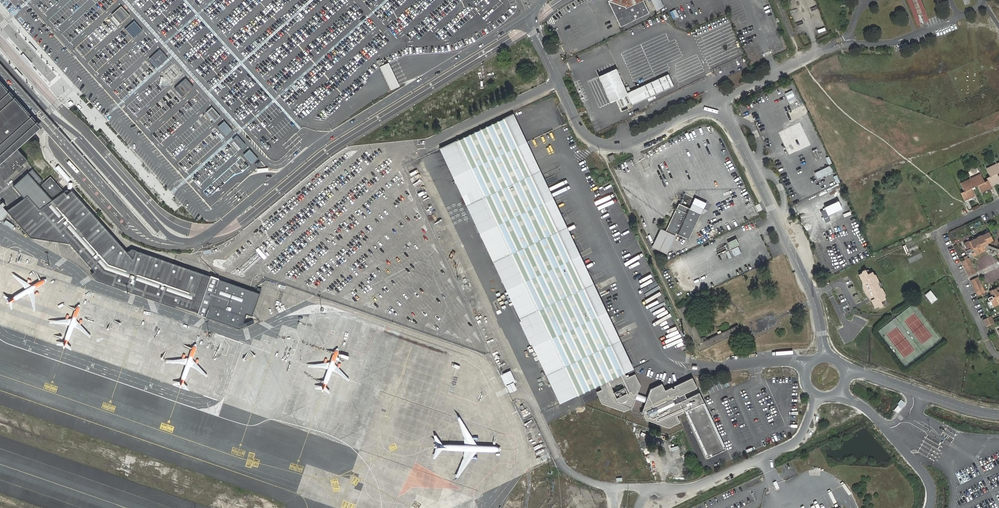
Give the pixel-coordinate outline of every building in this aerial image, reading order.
[(643,0),(644,0),(608,0),(607,0),(620,27),(650,13),(643,0)] [(661,0),(652,0),(656,10),(664,6),(661,0)] [(912,7),(916,17),(918,16),(918,14),(920,14),(920,15),(927,14),(925,8),(922,0),(909,0),(912,7)] [(142,31),(134,21),(126,29),(134,38),(142,31)] [(386,79),(391,91),(400,87),(395,74),(389,62),(380,66),(386,79)] [(627,93),(616,68),(598,76),(610,103),(617,100),(621,108),(632,103),(633,105),(674,87),(668,74),(627,93)] [(193,88),(185,79),(175,88),(183,96),(193,88)] [(18,147),(41,126),(37,121),(34,118),(12,95),(0,81),(0,173),(5,180),(29,159),(18,147)] [(804,105),(786,113),(789,120),(807,112),(804,105)] [(220,116),(211,107),(207,111),(216,121),(220,116)] [(440,149),(523,327),(529,341),(557,402),(575,394),(598,384),(600,390),(595,393),(599,402),(622,411),(631,406),(639,384),(634,370),(627,358),(513,115),(440,149)] [(246,145),(237,135),(232,139),(241,149),(246,145)] [(257,158),(249,149),(243,154),(251,163),(257,158)] [(997,172),(998,171),(998,169),(996,163),(987,168),(991,176),(987,177),(988,179),(991,185),(998,181),(998,177),(997,172)] [(816,178),(831,173),(829,166),(814,171),(816,178)] [(25,197),(7,210),(31,237),(70,243),(90,266),(95,270),(92,273),(98,280),(239,328),(254,323),(253,319),(244,322),(248,313),(253,315),(262,293),(254,290),(230,282),(132,247),(128,251),(72,191),(69,187),(64,190),(51,176),(44,181),(33,168),(15,185),(25,197)] [(991,185),(988,179),(985,181),(981,173),(971,178),(975,186),(978,184),(982,192),(992,187),(991,185)] [(975,196),(971,187),(975,186),(971,178),(961,183),(965,190),(961,192),(965,200),(975,196)] [(665,232),(675,237),(676,235),(690,242),(703,214),(679,203),(665,232)] [(668,253),(670,248),(675,237),(665,232),(663,231),(661,230),(654,246),(668,253)] [(986,250),(984,244),(993,240),(989,232),(970,240),(964,243),(967,249),(966,250),(966,251),(966,252),(967,253),(968,253),(969,254),(972,253),(973,256),(986,250)] [(976,273),(969,258),(968,258),(967,256),(964,257),(965,259),(962,261),(969,276),(976,273)] [(885,294),(875,274),(873,274),(872,271),(867,273),(865,269),(862,270),(861,273),(858,274),(862,282),(863,287),(863,290),(865,294),(868,298),(871,300),(874,307),(878,306),(880,306),(883,305),(881,300),(885,298),(884,296),(885,294)] [(985,292),(978,277),(970,280),(977,295),(981,293),(982,296),(985,295),(984,292),(985,292)] [(998,304),(998,290),(998,291),(996,288),(992,289),(994,292),(988,295),(989,297),(988,297),(988,298),(988,299),(988,300),(989,300),(990,300),(993,306),(994,306),(998,304)] [(931,303),(936,298),(930,290),(924,294),(931,303)] [(994,322),(991,316),(984,319),(986,326),(994,322)] [(510,370),(501,375),(505,385),(513,382),(515,381),(510,370)] [(641,417),(643,422),(645,427),(666,434),(679,427),(677,421),(675,415),(683,411),(704,454),(722,446),(697,393),(692,380),(666,393),(664,387),(649,394),(641,417)]
